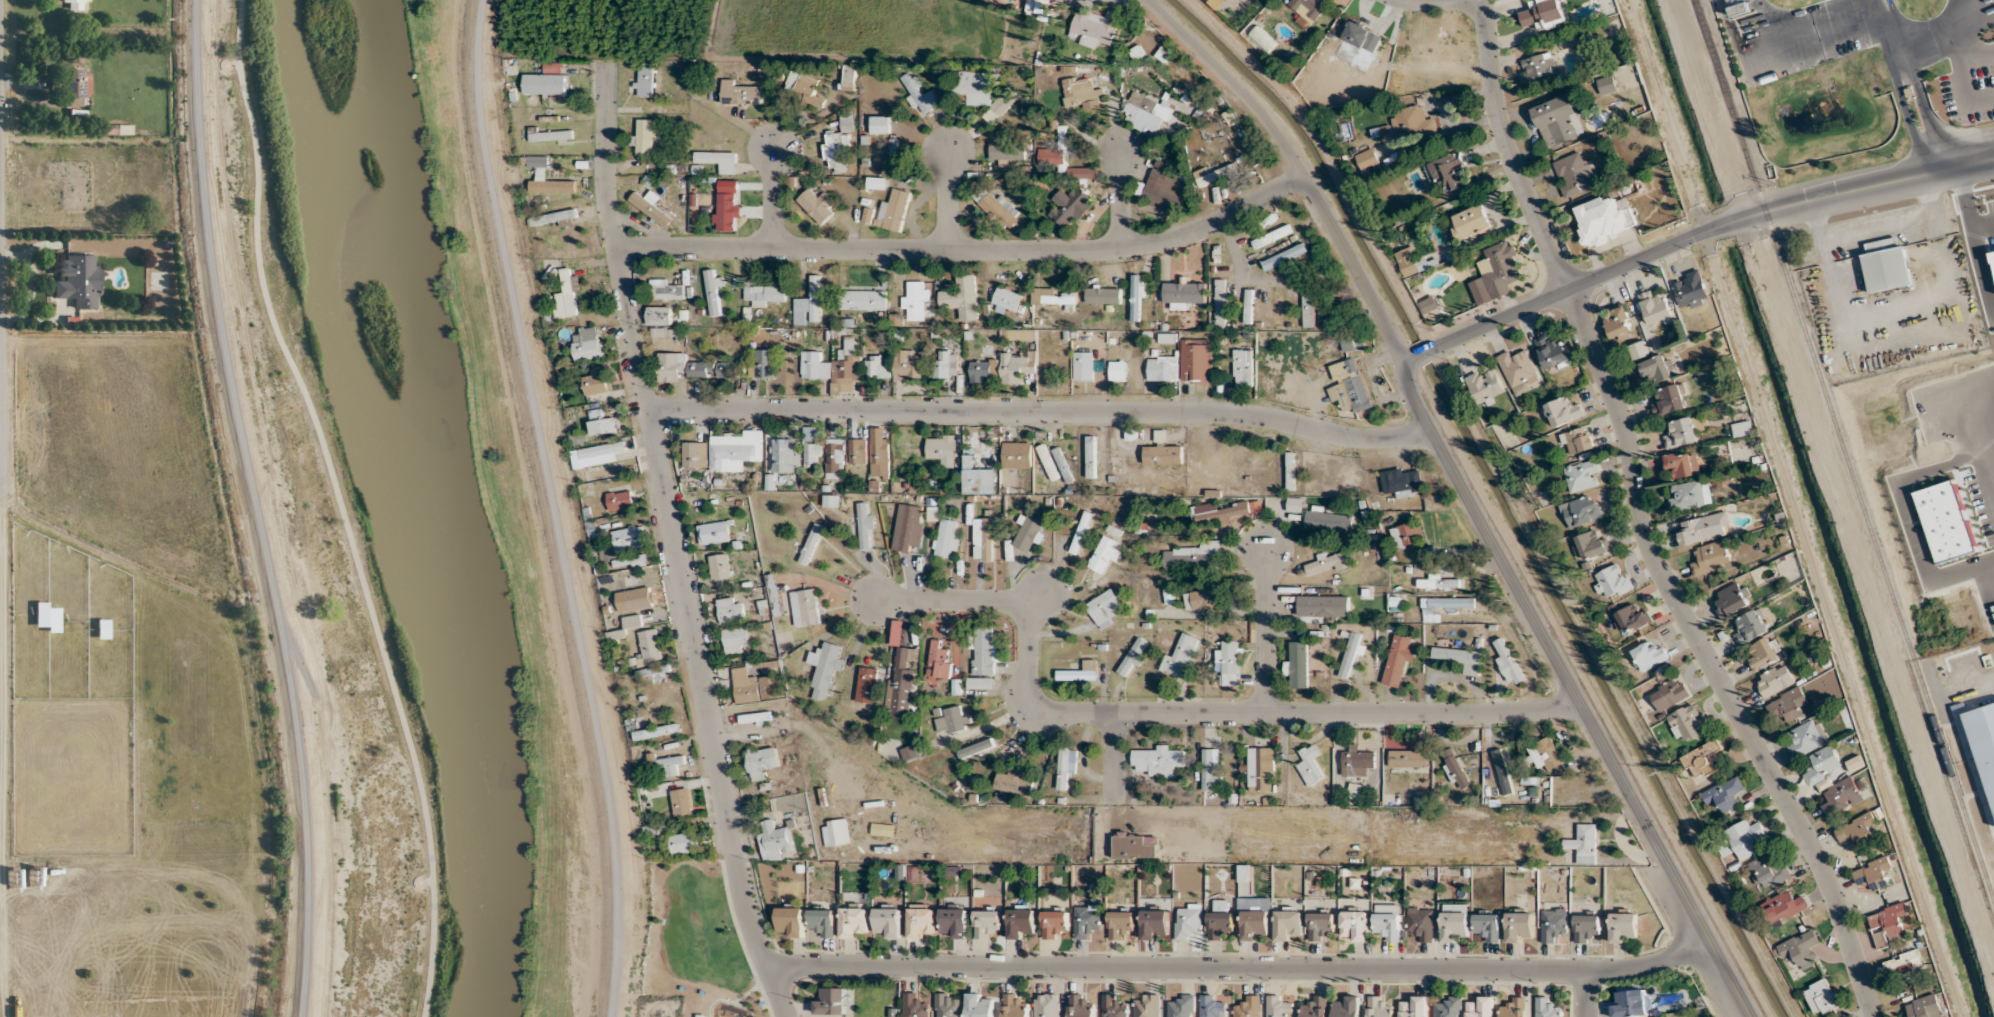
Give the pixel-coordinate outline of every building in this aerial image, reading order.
[(67,3),(67,10),(83,11),(83,0),(55,0),(55,2),(67,3)] [(1023,16),(1051,22),(1056,0),(1027,0),(1023,16)] [(1332,0),(1287,0),(1285,2),(1301,14),(1296,20),(1308,30),(1332,0)] [(1540,6),(1519,11),(1523,27),(1546,21),(1548,29),(1567,24),(1562,0),(1538,0),(1540,6)] [(1751,12),(1748,1),(1731,5),(1734,16),(1751,12)] [(1068,40),(1098,48),(1100,41),(1112,44),(1120,13),(1103,9),(1101,17),(1076,10),(1068,40)] [(1342,37),(1374,53),(1384,34),(1352,18),(1342,37)] [(1266,54),(1277,42),(1258,24),(1247,36),(1266,54)] [(1557,77),(1546,51),(1516,63),(1526,89),(1557,77)] [(545,74),(524,74),(524,94),(565,94),(565,63),(545,63),(545,74)] [(637,96),(661,96),(661,63),(637,63),(637,96)] [(843,90),(856,90),(856,65),(843,65),(843,90)] [(792,96),(821,108),(825,99),(814,95),(820,79),(793,69),(785,88),(794,92),(792,96)] [(63,108),(83,108),(83,70),(63,70),(63,108)] [(993,71),(957,71),(957,99),(993,99),(993,71)] [(917,113),(939,105),(933,89),(920,94),(912,73),(903,77),(917,113)] [(1600,95),(1617,91),(1613,74),(1596,78),(1600,95)] [(1104,107),(1104,89),(1092,88),(1092,78),(1064,78),(1064,93),(1065,94),(1065,107),(1104,107)] [(761,103),(761,85),(740,85),(740,79),(722,79),(722,103),(761,103)] [(1128,124),(1151,135),(1156,126),(1163,130),(1174,107),(1134,88),(1123,110),(1133,115),(1128,124)] [(1571,117),(1578,114),(1571,93),(1532,106),(1545,148),(1578,137),(1571,117)] [(1390,110),(1395,137),(1438,130),(1436,117),(1425,119),(1423,105),(1390,110)] [(828,172),(847,171),(845,131),(855,131),(854,111),(840,112),(841,132),(826,133),(828,172)] [(871,134),(889,134),(889,116),(871,116),(871,134)] [(659,141),(659,119),(635,119),(635,153),(651,153),(651,141),(659,141)] [(572,129),(529,130),(529,140),(572,139),(572,129)] [(884,139),(884,170),(897,170),(897,140),(884,139)] [(989,159),(999,159),(999,163),(1015,163),(1015,141),(989,141),(989,159)] [(1363,173),(1381,165),(1373,148),(1355,157),(1363,173)] [(1565,198),(1598,185),(1584,149),(1551,162),(1565,198)] [(1065,163),(1065,150),(1040,150),(1040,163),(1065,163)] [(736,173),(736,152),(695,152),(695,162),(716,162),(716,173),(736,173)] [(1440,194),(1463,185),(1459,173),(1466,171),(1459,152),(1428,163),(1440,194)] [(575,180),(547,180),(547,156),(523,156),(523,167),(536,167),(536,179),(530,179),(530,192),(575,192),(575,180)] [(1205,168),(1194,174),(1202,189),(1236,172),(1232,163),(1208,175),(1205,168)] [(1186,178),(1152,167),(1141,200),(1175,211),(1186,178)] [(1072,168),(1072,178),(1098,178),(1098,168),(1072,168)] [(887,177),(867,177),(867,188),(887,189),(887,177)] [(1065,229),(1071,222),(1076,225),(1096,200),(1074,183),(1049,216),(1065,229)] [(707,209),(703,213),(715,225),(741,200),(726,185),(705,207),(707,209)] [(879,225),(900,230),(909,191),(888,186),(879,225)] [(796,201),(819,224),(838,205),(823,190),(817,196),(809,188),(796,201)] [(655,207),(661,197),(650,190),(646,198),(635,191),(628,203),(668,228),(674,218),(655,207)] [(1573,208),(1584,246),(1638,230),(1626,192),(1573,208)] [(1015,225),(1015,205),(1005,205),(1005,193),(977,193),(977,209),(994,209),(994,225),(1015,225)] [(1460,242),(1493,226),(1481,202),(1448,219),(1460,242)] [(528,218),(530,227),(576,216),(574,207),(528,218)] [(1255,249),(1292,231),(1288,223),(1251,241),(1255,249)] [(1483,249),(1487,259),(1477,262),(1492,300),(1512,293),(1507,282),(1527,274),(1512,238),(1483,249)] [(1869,292),(1912,285),(1905,245),(1897,247),(1895,238),(1866,242),(1868,253),(1862,254),(1869,292)] [(1308,251),(1303,242),(1261,262),(1266,271),(1308,251)] [(1405,276),(1420,270),(1411,249),(1397,256),(1405,276)] [(73,300),(73,310),(98,310),(98,266),(93,266),(93,257),(58,257),(58,282),(53,282),(53,300),(73,300)] [(1680,276),(1681,280),(1672,285),(1683,312),(1711,299),(1697,268),(1680,276)] [(710,316),(719,315),(717,290),(725,289),(723,277),(714,278),(714,269),(705,270),(710,316)] [(956,275),(957,289),(940,289),(940,309),(960,308),(960,321),(978,320),(976,274),(956,275)] [(1150,283),(1140,283),(1140,274),(1131,274),(1131,321),(1140,321),(1140,298),(1150,298),(1150,283)] [(827,275),(809,275),(809,296),(794,295),(794,324),(805,324),(805,315),(826,315),(827,275)] [(652,299),(684,299),(684,288),(674,288),(674,279),(652,279),(652,299)] [(1216,279),(1216,328),(1227,328),(1227,279),(1216,279)] [(903,309),(909,309),(909,319),(927,320),(928,281),(904,281),(903,309)] [(1206,281),(1164,281),(1164,302),(1173,302),(1173,305),(1206,305),(1206,281)] [(1315,283),(1302,283),(1302,327),(1315,327),(1315,283)] [(785,306),(785,285),(745,285),(745,302),(752,302),(752,306),(785,306)] [(992,303),(1016,312),(1023,294),(999,285),(992,303)] [(1120,303),(1120,285),(1086,285),(1086,303),(1120,303)] [(1076,288),(1032,288),(1032,304),(1076,304),(1076,288)] [(1244,324),(1252,324),(1252,288),(1244,288),(1244,324)] [(1655,297),(1652,289),(1638,295),(1652,329),(1675,319),(1665,294),(1655,297)] [(887,310),(887,290),(841,290),(841,310),(887,310)] [(1418,303),(1425,315),(1439,306),(1433,294),(1418,303)] [(1275,295),(1275,327),(1287,327),(1287,295),(1275,295)] [(1601,315),(1614,343),(1636,333),(1623,305),(1601,315)] [(672,306),(648,306),(647,324),(671,324),(672,306)] [(1015,339),(1033,339),(1033,330),(1015,330),(1015,339)] [(1343,352),(1366,349),(1364,333),(1341,335),(1343,352)] [(1537,344),(1548,371),(1572,361),(1560,334),(1537,344)] [(802,351),(801,380),(859,381),(859,337),(842,337),(841,360),(821,360),(821,351),(802,351)] [(1213,339),(1182,339),(1182,382),(1213,382),(1213,339)] [(1518,356),(1514,348),(1498,355),(1513,391),(1540,380),(1528,351),(1518,356)] [(775,378),(775,349),(757,349),(757,362),(750,362),(750,378),(775,378)] [(924,380),(924,360),(915,360),(915,349),(894,349),(894,380),(924,380)] [(1253,349),(1234,349),(1234,387),(1253,387),(1253,349)] [(956,350),(939,350),(939,360),(931,360),(931,378),(956,378),(956,350)] [(1036,351),(1001,351),(1001,384),(1024,384),(1024,373),(1036,373),(1036,351)] [(1073,380),(1093,380),(1093,352),(1073,352),(1073,380)] [(686,353),(659,353),(659,382),(676,382),(676,372),(686,372),(686,353)] [(1652,377),(1654,384),(1675,376),(1666,353),(1637,364),(1643,380),(1652,377)] [(882,355),(865,355),(865,378),(890,378),(890,364),(882,364),(882,355)] [(1148,380),(1179,380),(1179,357),(1148,357),(1148,380)] [(1332,402),(1340,399),(1343,409),(1352,406),(1354,413),(1372,407),(1356,357),(1335,364),(1341,383),(1328,387),(1332,402)] [(997,382),(997,359),(970,359),(970,382),(997,382)] [(714,378),(714,360),(689,360),(689,378),(714,378)] [(744,361),(718,361),(718,378),(744,378),(744,361)] [(1126,361),(1110,361),(1109,380),(1126,380),(1126,361)] [(1466,377),(1479,407),(1508,394),(1496,365),(1466,377)] [(1690,406),(1683,382),(1655,390),(1659,403),(1654,404),(1657,416),(1690,406)] [(1581,416),(1570,393),(1543,406),(1553,428),(1581,416)] [(1663,433),(1666,448),(1700,442),(1695,417),(1670,421),(1672,431),(1663,433)] [(1733,423),(1734,436),(1753,434),(1751,421),(1733,423)] [(821,426),(804,426),(804,464),(821,464),(821,426)] [(1561,431),(1565,455),(1595,450),(1591,427),(1561,431)] [(1144,445),(1144,464),(1183,464),(1183,445),(1165,445),(1165,429),(1155,429),(1155,445),(1144,445)] [(710,472),(742,472),(742,461),(761,461),(761,430),(742,430),(742,436),(710,436),(710,472)] [(926,459),(956,459),(956,436),(926,436),(926,459)] [(1087,478),(1095,478),(1095,436),(1087,436),(1087,478)] [(773,472),(793,472),(793,438),(773,438),(773,472)] [(889,438),(870,438),(870,478),(889,478),(889,438)] [(706,467),(706,441),(683,441),(683,467),(706,467)] [(844,477),(844,442),(826,442),(826,477),(844,477)] [(1030,442),(1003,442),(1003,472),(1015,472),(1015,468),(1030,468),(1030,442)] [(866,443),(848,443),(848,463),(866,463),(866,443)] [(1669,479),(1700,474),(1696,450),(1665,455),(1669,479)] [(964,494),(994,494),(994,467),(972,467),(972,455),(964,455),(964,494)] [(1563,468),(1571,493),(1596,486),(1593,476),(1601,474),(1597,458),(1563,468)] [(1384,492),(1394,490),(1396,499),(1423,493),(1417,465),(1381,472),(1384,492)] [(1672,510),(1711,505),(1707,480),(1669,485),(1672,510)] [(1604,518),(1595,492),(1559,505),(1568,530),(1604,518)] [(866,502),(859,502),(859,549),(873,548),(873,512),(867,512),(866,502)] [(917,506),(906,504),(899,550),(910,551),(917,506)] [(1305,528),(1351,532),(1353,512),(1307,508),(1305,528)] [(1093,513),(1085,510),(1069,552),(1078,555),(1093,513)] [(1019,521),(1024,524),(1013,545),(1033,555),(1043,534),(1039,531),(1044,522),(1024,511),(1019,521)] [(1677,522),(1681,544),(1732,535),(1727,512),(1677,522)] [(1108,532),(1120,535),(1124,518),(1112,515),(1108,532)] [(974,560),(1000,560),(1000,517),(974,517),(974,560)] [(958,557),(960,520),(937,519),(935,556),(958,557)] [(697,524),(700,544),(731,541),(729,521),(697,524)] [(1424,541),(1419,521),(1391,527),(1395,548),(1424,541)] [(826,527),(816,522),(798,560),(807,565),(826,527)] [(1584,561),(1612,550),(1602,527),(1575,538),(1584,561)] [(1106,563),(1113,566),(1124,545),(1104,534),(1087,566),(1100,574),(1106,563)] [(1696,576),(1733,567),(1726,540),(1690,549),(1696,576)] [(1219,566),(1219,545),(1163,546),(1163,567),(1219,566)] [(1305,564),(1308,576),(1350,566),(1345,549),(1316,556),(1317,561),(1305,564)] [(709,555),(711,579),(730,577),(728,553),(709,555)] [(1591,575),(1600,595),(1606,592),(1609,600),(1634,589),(1622,562),(1591,575)] [(765,575),(775,616),(785,614),(775,573),(765,575)] [(1417,575),(1417,591),(1458,591),(1458,575),(1417,575)] [(1713,594),(1724,618),(1752,604),(1741,581),(1713,594)] [(1116,609),(1123,605),(1113,587),(1085,603),(1101,630),(1121,619),(1116,609)] [(795,627),(820,623),(816,588),(790,591),(795,627)] [(1219,588),(1184,591),(1186,610),(1221,607),(1219,588)] [(717,599),(720,623),(745,620),(741,596),(717,599)] [(1350,614),(1351,602),(1305,596),(1303,607),(1350,614)] [(1474,614),(1474,598),(1428,598),(1428,607),(1440,607),(1440,614),(1474,614)] [(59,609),(47,609),(47,604),(34,604),(34,629),(46,629),(46,634),(59,634),(59,609)] [(1646,607),(1636,611),(1634,605),(1614,612),(1623,635),(1652,624),(1646,607)] [(1742,627),(1734,631),(1741,645),(1770,631),(1758,609),(1738,619),(1742,627)] [(108,641),(108,621),(96,621),(96,641),(108,641)] [(723,628),(726,653),(750,651),(747,626),(723,628)] [(992,627),(972,627),(971,674),(995,674),(995,663),(999,663),(999,640),(992,639),(992,627)] [(637,632),(644,663),(662,659),(656,628),(637,632)] [(1348,679),(1354,653),(1363,655),(1365,646),(1358,644),(1361,633),(1351,630),(1340,677),(1348,679)] [(1202,640),(1184,633),(1175,655),(1167,652),(1160,669),(1186,679),(1202,640)] [(1399,687),(1404,663),(1412,664),(1417,639),(1393,634),(1382,683),(1399,687)] [(1785,655),(1773,634),(1744,650),(1756,671),(1785,655)] [(1128,678),(1151,644),(1140,636),(1117,671),(1128,678)] [(1495,641),(1502,655),(1496,658),(1511,687),(1526,679),(1504,637),(1495,641)] [(1668,660),(1659,638),(1632,650),(1641,672),(1668,660)] [(940,639),(928,639),(931,678),(951,676),(949,649),(941,650),(940,639)] [(1239,640),(1223,640),(1223,650),(1219,650),(1219,685),(1239,685),(1239,640)] [(835,671),(842,672),(845,657),(839,656),(842,645),(823,641),(810,698),(828,702),(835,671)] [(1307,641),(1287,641),(1287,688),(1307,688),(1307,641)] [(1462,674),(1479,675),(1481,645),(1475,645),(1474,650),(1433,647),(1432,658),(1463,660),(1462,674)] [(889,678),(886,712),(894,712),(894,721),(909,723),(915,655),(898,653),(895,678),(889,678)] [(1057,681),(1097,681),(1097,659),(1082,659),(1082,670),(1057,670),(1057,681)] [(1765,697),(1797,682),(1787,662),(1755,677),(1765,697)] [(671,675),(668,664),(640,670),(642,681),(671,675)] [(732,668),(737,703),(781,697),(778,675),(750,678),(749,666),(732,668)] [(856,702),(874,704),(877,668),(860,666),(856,702)] [(1691,695),(1680,675),(1649,691),(1660,712),(1691,695)] [(969,688),(994,688),(994,677),(969,677),(969,688)] [(1768,705),(1783,726),(1802,713),(1799,708),(1809,702),(1797,685),(1768,705)] [(962,702),(933,714),(942,737),(971,725),(962,702)] [(1672,711),(1674,738),(1701,736),(1699,708),(1672,711)] [(771,713),(739,713),(739,724),(771,724),(771,713)] [(1787,745),(1794,758),(1828,742),(1817,718),(1790,731),(1795,741),(1787,745)] [(633,729),(634,738),(679,733),(678,725),(633,729)] [(1681,757),(1693,781),(1720,767),(1712,753),(1721,748),(1716,739),(1681,757)] [(1560,767),(1558,740),(1531,742),(1534,770),(1560,767)] [(1297,765),(1304,777),(1312,773),(1316,781),(1324,776),(1314,759),(1320,756),(1313,744),(1299,752),(1304,761),(1297,765)] [(901,750),(906,760),(918,755),(913,745),(901,750)] [(779,766),(776,746),(746,751),(751,780),(769,777),(767,768),(779,766)] [(1342,776),(1365,776),(1365,767),(1375,767),(1375,753),(1362,753),(1362,746),(1342,746),(1342,776)] [(1810,767),(1803,770),(1808,785),(1843,771),(1833,746),(1806,756),(1810,767)] [(1175,778),(1175,767),(1185,767),(1185,747),(1132,747),(1132,768),(1150,768),(1150,778),(1175,778)] [(1248,790),(1266,790),(1266,770),(1274,770),(1274,747),(1248,747),(1248,790)] [(1457,783),(1460,790),(1471,784),(1452,747),(1439,754),(1454,784),(1457,783)] [(1492,750),(1503,796),(1513,793),(1502,748),(1492,750)] [(1057,789),(1067,790),(1068,777),(1074,777),(1075,749),(1058,749),(1057,789)] [(1202,791),(1221,791),(1221,772),(1213,772),(1213,763),(1220,763),(1220,749),(1202,749),(1202,791)] [(1428,767),(1428,751),(1390,751),(1390,767),(1428,767)] [(667,776),(678,775),(677,764),(686,763),(685,756),(654,759),(655,767),(666,766),(667,776)] [(997,772),(995,791),(1031,794),(1032,780),(1024,780),(1025,769),(1008,768),(1008,773),(997,772)] [(1742,804),(1737,794),(1745,790),(1737,774),(1701,793),(1708,807),(1717,803),(1723,814),(1742,804)] [(1826,817),(1865,801),(1854,776),(1824,788),(1829,800),(1821,804),(1826,817)] [(692,813),(688,788),(670,790),(675,816),(692,813)] [(1842,846),(1880,829),(1872,812),(1835,828),(1842,846)] [(763,860),(794,856),(790,827),(776,829),(775,819),(764,821),(765,829),(758,830),(763,860)] [(1724,830),(1740,861),(1763,850),(1758,838),(1766,834),(1760,822),(1751,826),(1747,819),(1724,830)] [(1595,863),(1595,823),(1576,823),(1576,839),(1564,839),(1564,850),(1576,850),(1576,863),(1595,863)] [(674,855),(697,852),(695,831),(671,834),(674,855)] [(1747,863),(1761,892),(1792,877),(1785,864),(1776,868),(1768,853),(1747,863)] [(1872,892),(1890,884),(1885,873),(1894,869),(1888,855),(1851,870),(1858,888),(1869,884),(1872,892)] [(1252,885),(1252,865),(1239,865),(1239,885),(1252,885)] [(1801,893),(1792,898),(1789,890),(1760,904),(1772,928),(1809,909),(1801,893)] [(1271,898),(1239,898),(1239,938),(1271,938),(1271,898)] [(1867,914),(1878,949),(1889,945),(1887,940),(1906,934),(1901,918),(1909,916),(1905,902),(1867,914)] [(1075,938),(1092,938),(1092,929),(1101,929),(1101,904),(1075,904),(1075,938)] [(1193,931),(1202,931),(1202,904),(1177,904),(1177,939),(1193,939),(1193,931)] [(910,938),(936,938),(936,905),(910,905),(910,938)] [(1400,942),(1400,905),(1375,905),(1375,932),(1384,932),(1384,942),(1400,942)] [(804,907),(778,907),(778,931),(785,931),(785,937),(804,937),(804,907)] [(859,931),(868,931),(868,907),(842,907),(842,938),(859,938),(859,931)] [(901,908),(876,908),(876,937),(901,937),(901,908)] [(942,938),(967,938),(967,908),(942,908),(942,938)] [(1433,908),(1408,908),(1408,931),(1418,931),(1418,942),(1433,942),(1433,908)] [(835,938),(835,909),(810,909),(810,928),(819,928),(819,938),(835,938)] [(1009,938),(1035,938),(1035,909),(1009,909),(1009,938)] [(1542,943),(1567,943),(1567,909),(1542,909),(1542,943)] [(975,910),(975,938),(991,938),(991,929),(1001,929),(1001,910),(975,910)] [(1043,938),(1057,938),(1057,930),(1067,930),(1067,911),(1043,911),(1043,938)] [(1135,911),(1109,911),(1110,939),(1126,939),(1126,930),(1135,930),(1135,911)] [(1276,940),(1302,940),(1302,911),(1276,911),(1276,940)] [(1342,940),(1368,940),(1368,911),(1342,911),(1342,940)] [(1507,942),(1532,942),(1532,911),(1507,911),(1507,942)] [(1234,912),(1209,912),(1209,940),(1225,940),(1225,931),(1234,930),(1234,912)] [(1309,940),(1326,941),(1326,932),(1334,932),(1334,913),(1309,912),(1309,940)] [(1442,941),(1468,941),(1468,912),(1442,912),(1442,941)] [(1611,942),(1637,942),(1637,912),(1611,912),(1611,942)] [(1499,914),(1474,914),(1474,933),(1483,933),(1483,942),(1499,942),(1499,914)] [(1575,943),(1600,943),(1600,915),(1575,915),(1575,943)] [(1793,953),(1800,971),(1819,963),(1813,947),(1821,944),(1815,929),(1777,944),(1782,957),(1793,953)] [(1884,962),(1889,979),(1925,968),(1917,943),(1896,950),(1899,958),(1884,962)] [(1825,977),(1802,991),(1818,1016),(1819,1016),(1841,1004),(1825,977)] [(816,988),(816,1014),(848,1014),(848,988),(816,988)] [(1612,1016),(1641,1016),(1641,991),(1612,991),(1612,1016)] [(929,1002),(918,1002),(918,992),(903,993),(903,1016),(929,1016),(929,1002)] [(962,993),(936,993),(936,1016),(962,1016),(962,993)] [(967,1016),(994,1016),(994,993),(967,993),(967,1016)] [(1029,1002),(1018,1002),(1018,993),(1004,993),(1004,1016),(1029,1016),(1029,1002)] [(1060,994),(1035,994),(1035,1016),(1060,1016),(1060,994)] [(1069,994),(1069,1016),(1094,1016),(1095,1003),(1085,1003),(1086,994),(1069,994)] [(1119,1003),(1119,994),(1103,994),(1103,1016),(1128,1016),(1128,1003),(1119,1003)] [(1134,994),(1134,1016),(1160,1016),(1160,994),(1134,994)] [(1194,994),(1178,994),(1178,1004),(1168,1004),(1168,1016),(1194,1016),(1194,994)] [(1937,994),(1905,1002),(1909,1016),(1943,1016),(1937,994)] [(1226,1003),(1218,1003),(1218,995),(1200,995),(1200,1016),(1226,1016),(1226,1003)] [(1244,995),(1244,1005),(1234,1005),(1234,1016),(1260,1016),(1260,995),(1244,995)] [(1285,1003),(1285,995),(1267,995),(1267,1016),(1293,1016),(1293,1003),(1285,1003)] [(1301,1016),(1327,1016),(1327,995),(1310,995),(1310,1005),(1301,1005),(1301,1016)] [(1359,996),(1334,996),(1334,1016),(1359,1016),(1359,996)] [(1385,1005),(1385,996),(1368,996),(1368,1016),(1394,1016),(1394,1005),(1385,1005)] [(1460,996),(1444,996),(1444,1005),(1433,1005),(1433,1016),(1460,1016),(1460,996)] [(1401,1016),(1427,1016),(1427,997),(1401,997),(1401,1016)] [(1467,997),(1467,1016),(1493,1016),(1493,997),(1467,997)] [(1510,997),(1510,1006),(1501,1006),(1501,1016),(1526,1016),(1526,997),(1510,997)] [(1553,1006),(1553,997),(1536,997),(1536,1016),(1562,1016),(1562,1006),(1553,1006)]
